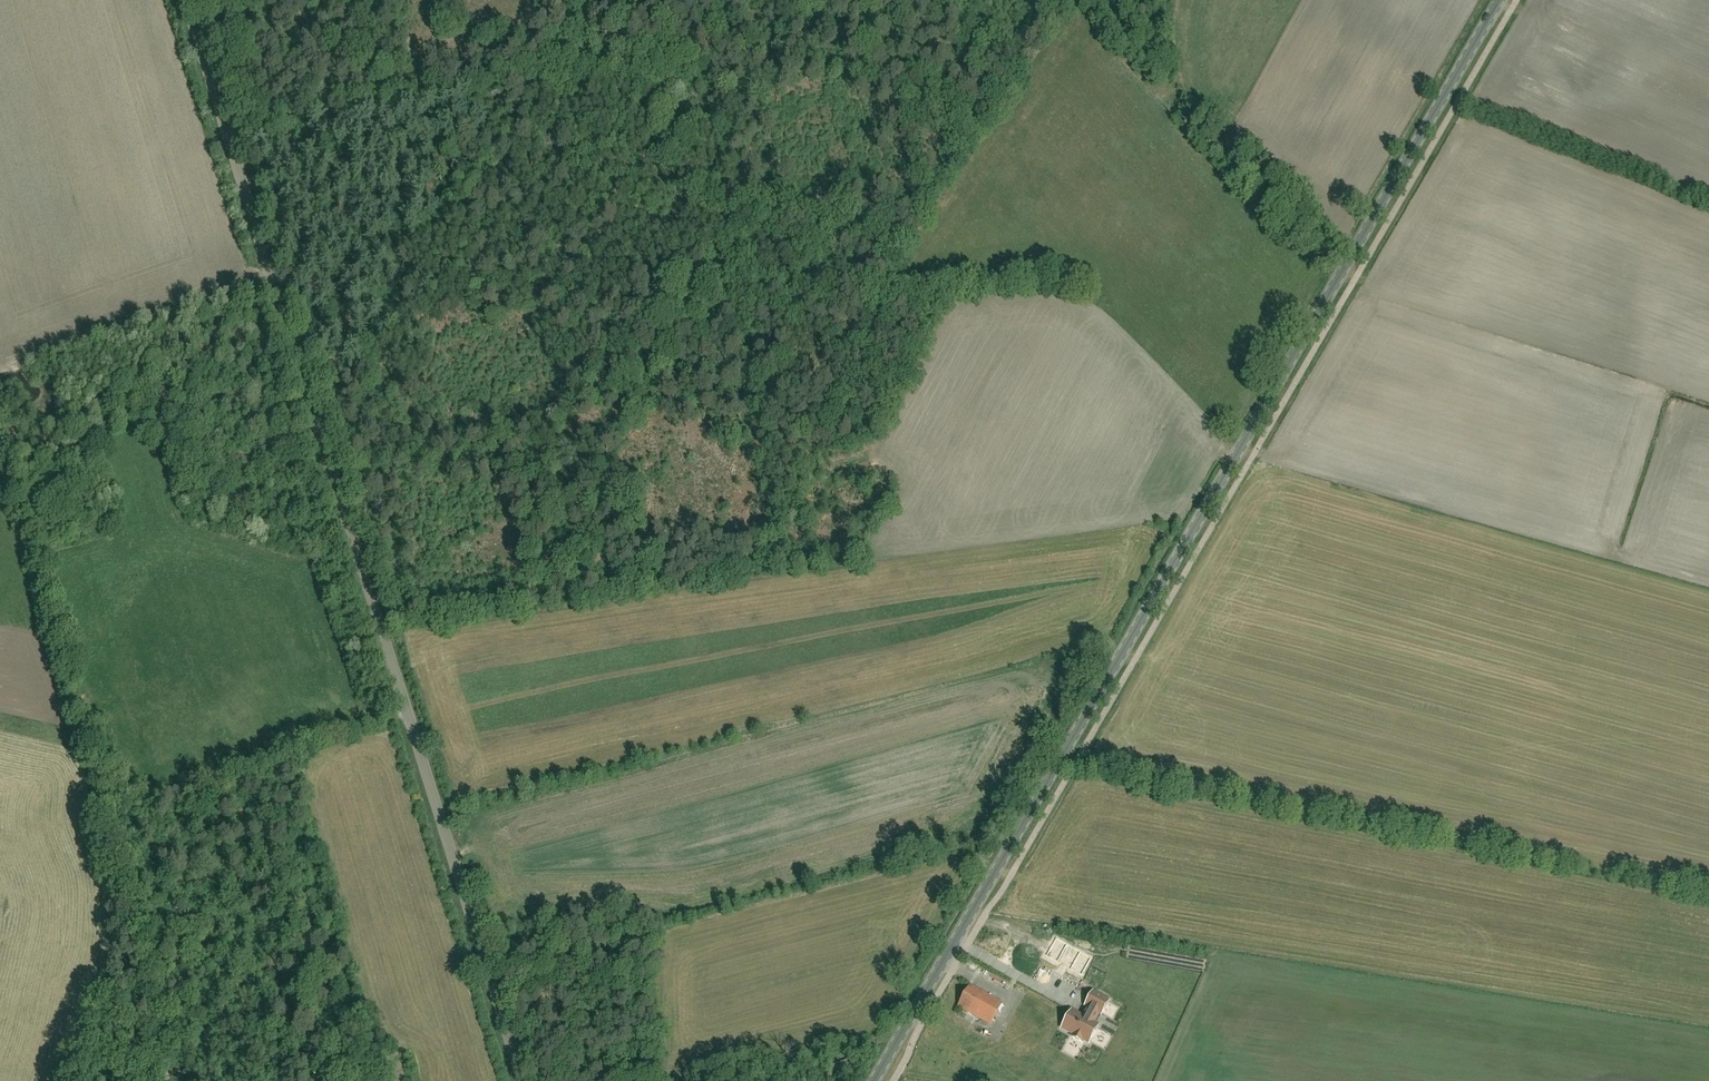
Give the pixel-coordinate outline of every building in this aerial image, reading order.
[(958,1007),(991,1025),(1003,1004),(970,985),(958,1007)] [(1072,1011),(1062,1028),(1074,1035),(1072,1038),(1082,1043),(1083,1040),(1089,1043),(1098,1026),(1094,1023),(1099,1013),(1102,1015),(1109,1001),(1093,992),(1086,1006),(1087,1007),(1082,1017),(1072,1011)]
